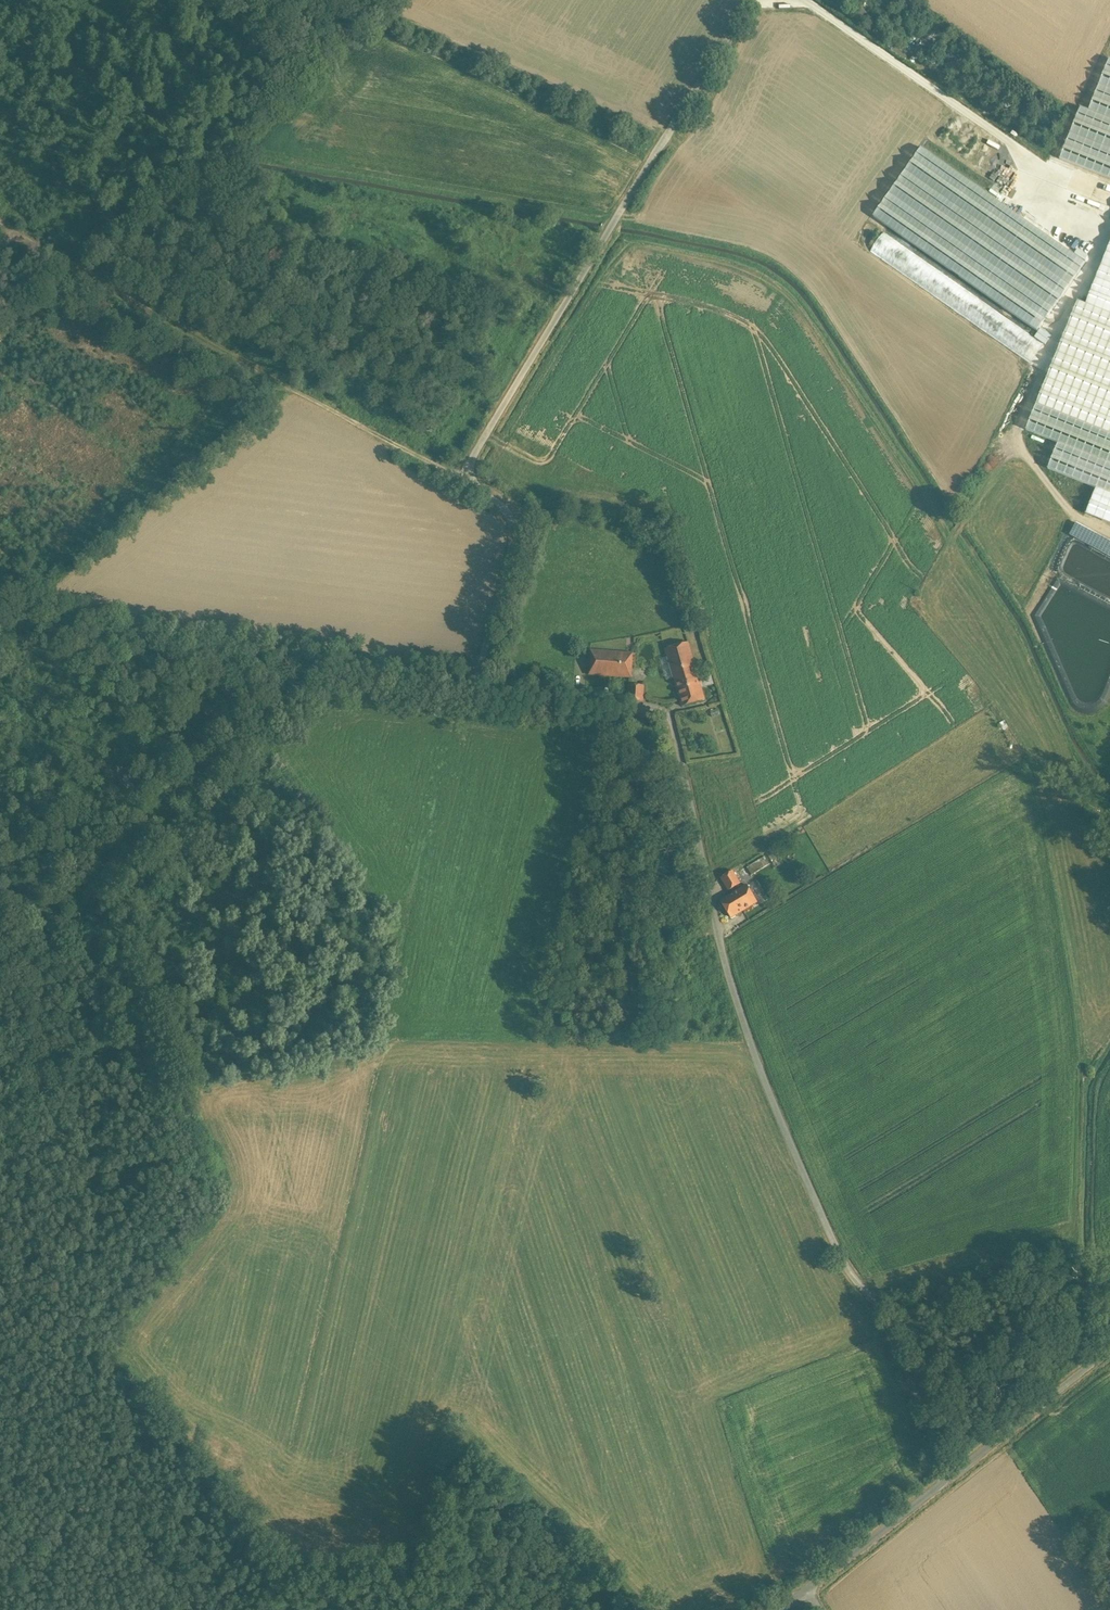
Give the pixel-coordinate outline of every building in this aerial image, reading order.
[(946,63),(948,74),(966,71),(964,60),(946,63)] [(1087,259),(924,145),(874,217),(1037,330),(1087,259)] [(1099,283),(1024,454),(1099,479),(1093,508),(1109,514),(1109,287),(1099,283)] [(689,642),(665,649),(682,706),(705,700),(689,642)] [(588,675),(632,677),(633,653),(590,650),(588,675)] [(629,701),(644,702),(645,686),(629,684),(629,701)] [(768,856),(776,868),(781,865),(774,853),(768,856)] [(747,868),(751,875),(770,864),(765,857),(747,868)] [(729,890),(740,883),(733,871),(721,878),(729,890)] [(746,885),(720,900),(731,918),(757,902),(746,885)]
